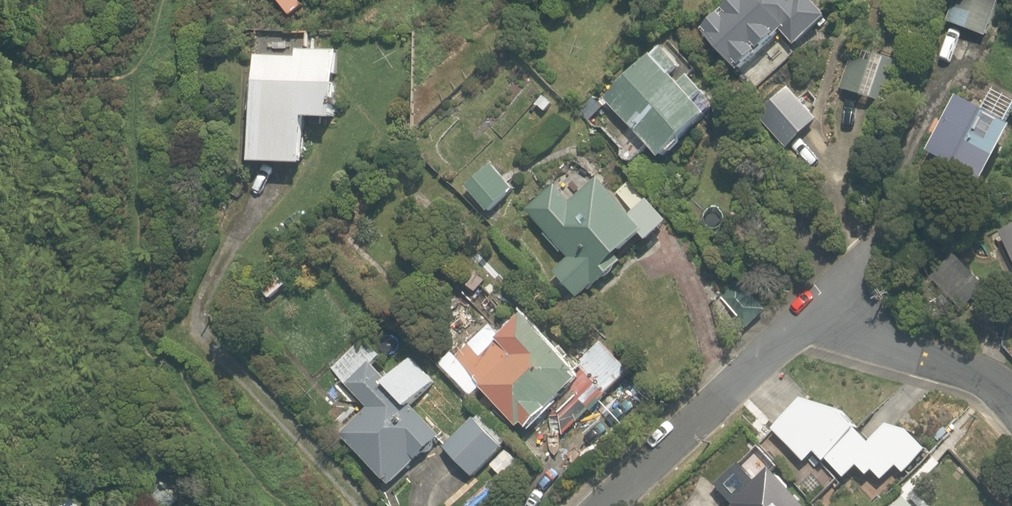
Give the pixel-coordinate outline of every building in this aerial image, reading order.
[(291,18),(307,6),(303,0),(277,0),(291,18)] [(740,71),(784,32),(797,45),(828,17),(813,0),(736,0),(703,30),(740,71)] [(1001,0),(952,0),(944,22),(987,37),(1001,0)] [(605,98),(662,158),(709,114),(696,100),(705,92),(689,75),(680,84),(670,73),(680,65),(661,45),(605,98)] [(840,88),(885,102),(898,62),(854,47),(840,88)] [(252,163),(306,165),(308,119),(337,120),(340,51),(299,49),(299,56),(257,55),(252,163)] [(782,83),(755,106),(792,150),(819,127),(782,83)] [(987,183),(1011,135),(1011,124),(1008,122),(1011,115),(1011,97),(996,88),(984,109),(961,96),(931,153),(987,183)] [(536,103),(545,112),(553,103),(543,95),(536,103)] [(467,187),(490,212),(516,189),(493,163),(467,187)] [(556,271),(582,302),(627,263),(620,255),(645,233),(646,234),(646,235),(651,241),(672,224),(651,199),(631,216),(600,178),(572,202),(557,185),(528,209),(548,232),(546,234),(561,252),(564,250),(571,258),(556,271)] [(1011,253),(1011,226),(1001,231),(1011,253)] [(933,277),(964,310),(988,286),(958,254),(933,277)] [(466,281),(475,291),(485,280),(476,271),(466,281)] [(270,299),(286,285),(278,275),(261,289),(270,299)] [(717,294),(748,328),(768,310),(737,276),(717,294)] [(525,423),(530,428),(550,409),(549,409),(581,378),(577,374),(579,371),(524,313),(501,335),(491,324),(457,356),(453,351),(440,363),(474,399),(484,390),(520,427),(525,423)] [(387,479),(390,483),(416,460),(417,460),(443,436),(413,404),(436,382),(413,358),(390,380),(374,363),(382,356),(364,337),(332,367),(370,408),(342,434),(386,480),(387,479)] [(578,363),(606,394),(630,372),(603,341),(578,363)] [(631,374),(600,402),(622,426),(653,398),(631,374)] [(473,478),(503,448),(475,419),(444,448),(473,478)] [(161,505),(164,505),(184,483),(153,455),(131,480),(161,505)] [(770,467),(729,505),(730,505),(806,505),(770,467)] [(64,492),(49,505),(48,503),(45,505),(76,505),(64,492)] [(905,496),(895,505),(915,505),(905,496)]
